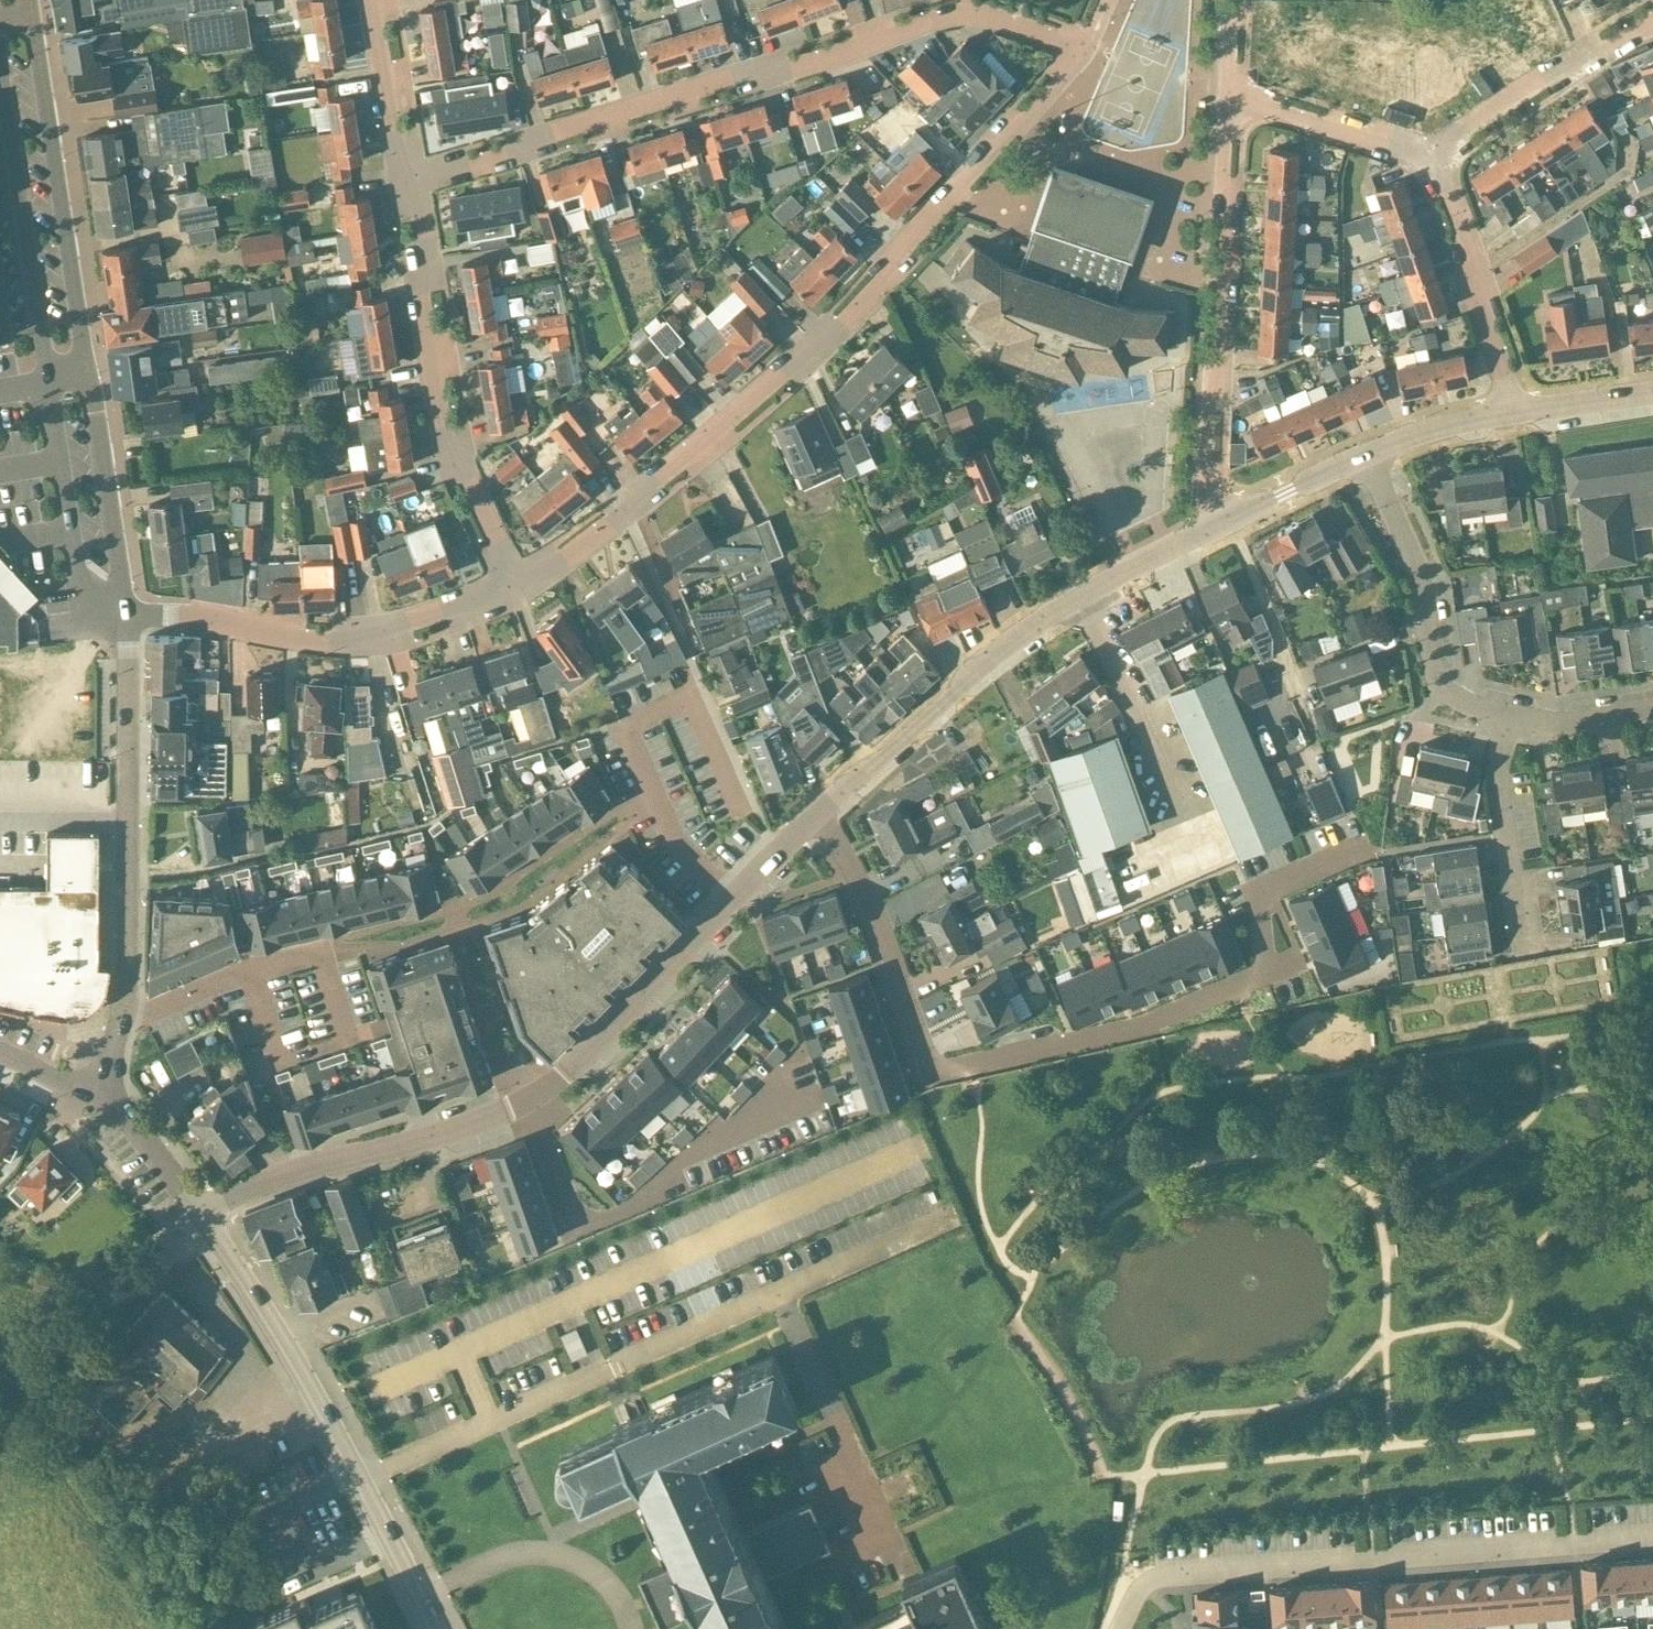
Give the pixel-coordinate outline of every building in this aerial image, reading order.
[(249,15),(247,0),(54,0),(59,30),(97,22),(121,18),(123,28),(167,20),(184,17),(187,37),(189,53),(241,46),(253,44),(249,15)] [(249,15),(275,13),(274,0),(247,0),(249,15)] [(314,14),(318,37),(342,33),(337,0),(300,0),(297,0),(300,17),(314,14)] [(421,10),(426,42),(450,39),(464,37),(458,0),(436,0),(435,0),(436,7),(421,10)] [(507,4),(511,31),(531,27),(526,0),(524,0),(507,4)] [(562,2),(567,17),(585,12),(581,0),(568,0),(562,2)] [(684,31),(692,57),(731,44),(723,19),(722,19),(716,0),(702,0),(704,7),(679,15),(684,31)] [(761,18),(767,34),(806,19),(799,0),(745,0),(754,21),(761,18)] [(806,19),(843,5),(841,0),(799,0),(806,19)] [(1316,10),(1338,8),(1337,0),(1316,0),(1315,0),(1316,10)] [(1343,9),(1356,9),(1356,1),(1345,0),(1343,0),(1343,9)] [(1432,2),(1437,9),(1448,1),(1447,0),(1435,0),(1432,2)] [(1494,9),(1522,49),(1545,34),(1523,0),(1502,0),(1500,1),(1502,4),(1494,9)] [(501,1),(481,4),(485,25),(504,23),(501,1)] [(1356,1),(1356,9),(1369,10),(1369,1),(1356,1)] [(1486,11),(1469,23),(1498,66),(1522,49),(1494,9),(1487,13),(1486,11)] [(1404,11),(1400,24),(1409,26),(1409,25),(1412,14),(1404,11)] [(184,17),(167,20),(171,40),(187,37),(184,17)] [(653,69),(692,57),(684,31),(673,34),(668,17),(652,21),(632,28),(640,56),(648,54),(653,69)] [(1352,23),(1336,72),(1364,81),(1378,34),(1370,32),(1371,29),(1352,23)] [(1406,40),(1395,75),(1396,75),(1421,83),(1436,36),(1428,34),(1428,31),(1409,25),(1409,26),(1405,39),(1406,40)] [(609,54),(607,54),(600,30),(587,33),(589,40),(564,48),(578,91),(617,80),(609,54)] [(65,69),(73,67),(105,63),(104,58),(124,55),(121,31),(61,41),(65,69)] [(488,33),(493,65),(508,64),(503,31),(488,33)] [(318,37),(321,57),(313,59),(316,78),(335,74),(333,62),(347,59),(342,33),(318,37)] [(1378,34),(1364,81),(1391,90),(1396,75),(1395,75),(1406,40),(1405,39),(1387,34),(1386,37),(1378,34)] [(1436,36),(1421,83),(1449,92),(1464,42),(1445,36),(1444,39),(1436,36)] [(957,69),(963,75),(994,108),(994,109),(1014,90),(988,64),(978,53),(981,51),(967,37),(947,57),(958,68),(957,69)] [(452,53),(450,39),(426,42),(432,75),(455,71),(471,69),(468,51),(452,53)] [(1275,39),(1274,68),(1323,70),(1323,61),(1326,61),(1327,42),(1275,39)] [(539,103),(578,91),(564,48),(565,51),(542,57),(539,48),(523,52),(531,78),(539,103)] [(1612,65),(1616,75),(1613,77),(1620,89),(1645,78),(1652,97),(1652,53),(1651,49),(1612,65)] [(922,50),(902,70),(916,84),(904,95),(923,115),(963,75),(957,69),(949,77),(942,70),(922,50)] [(149,56),(111,63),(105,63),(73,67),(78,99),(114,94),(117,117),(132,114),(159,110),(156,87),(139,89),(137,71),(150,64),(149,56)] [(309,74),(306,60),(287,63),(291,85),(315,81),(313,73),(309,74)] [(288,85),(285,63),(264,66),(264,70),(260,71),(262,88),(288,85)] [(482,73),(467,75),(475,127),(510,121),(505,91),(493,93),(491,80),(484,81),(482,73)] [(441,133),(475,127),(467,75),(451,78),(452,86),(445,87),(447,101),(436,102),(441,133)] [(974,128),(994,108),(963,75),(923,115),(932,124),(951,105),(956,109),(954,111),(966,124),(968,122),(974,128)] [(855,104),(855,103),(865,100),(861,86),(851,89),(847,78),(821,86),(829,113),(855,104)] [(330,105),(334,130),(358,126),(353,95),(339,97),(337,84),(318,87),(321,106),(330,105)] [(314,85),(268,92),(270,105),(316,97),(314,85)] [(790,124),(812,118),(822,151),(839,146),(829,113),(821,86),(792,94),(796,107),(786,110),(790,124)] [(1322,87),(1319,99),(1327,102),(1331,89),(1322,87)] [(1627,107),(1633,119),(1652,111),(1652,97),(1627,107)] [(125,167),(125,166),(141,164),(142,167),(172,163),(172,161),(196,157),(197,161),(205,159),(205,156),(222,153),(219,131),(230,129),(227,100),(159,110),(132,114),(147,112),(149,127),(85,136),(90,173),(125,167)] [(746,138),(774,129),(784,126),(779,112),(769,115),(765,102),(738,111),(746,138)] [(1586,102),(1557,121),(1580,156),(1597,183),(1615,171),(1616,157),(1605,164),(1595,149),(1610,139),(1586,102)] [(709,149),(719,146),(746,138),(738,111),(711,119),(711,120),(700,123),(709,149)] [(1544,163),(1558,154),(1565,166),(1580,156),(1557,121),(1528,139),(1544,163)] [(339,159),(330,160),(333,178),(352,175),(350,163),(363,161),(358,126),(334,130),(339,159)] [(682,157),(692,154),(702,151),(697,137),(687,140),(683,128),(656,136),(668,173),(685,167),(682,157)] [(1640,138),(1645,150),(1652,147),(1652,133),(1640,138)] [(669,175),(668,173),(656,136),(629,145),(632,157),(623,160),(627,173),(623,174),(628,188),(669,175)] [(908,162),(899,172),(918,193),(941,169),(908,138),(896,150),(908,162)] [(1515,182),(1516,181),(1534,209),(1534,210),(1540,220),(1556,210),(1545,194),(1541,197),(1526,175),(1544,163),(1528,139),(1500,158),(1515,182)] [(250,157),(254,181),(276,177),(271,146),(272,146),(272,145),(218,154),(219,162),(250,157)] [(1269,168),(1269,184),(1297,185),(1310,186),(1324,187),(1337,188),(1338,164),(1324,163),(1324,174),(1297,173),(1299,151),(1270,149),(1269,168)] [(614,211),(614,197),(615,196),(602,153),(574,161),(587,205),(592,218),(614,211)] [(722,154),(709,157),(715,177),(728,173),(722,154)] [(818,169),(812,155),(797,161),(803,175),(818,169)] [(1513,217),(1498,193),(1515,182),(1500,158),(1471,176),(1487,200),(1503,224),(1513,217)] [(574,161),(547,170),(539,172),(541,179),(547,199),(550,207),(537,211),(546,240),(569,233),(562,213),(587,205),(574,161)] [(798,163),(786,167),(790,181),(802,177),(798,163)] [(896,216),(918,193),(899,172),(891,165),(880,176),(875,172),(863,184),(861,186),(851,176),(834,195),(837,198),(858,218),(860,220),(880,200),(896,216)] [(127,180),(125,167),(90,173),(96,210),(156,201),(152,177),(127,180)] [(1165,348),(1165,347),(1177,347),(1178,311),(1167,311),(1167,309),(1129,307),(1115,302),(1131,254),(1129,254),(1148,199),(1056,168),(1037,223),(1036,222),(1020,269),(998,262),(963,236),(942,265),(952,275),(982,297),(968,316),(1006,337),(1002,351),(1080,378),(1084,365),(1127,368),(1129,345),(1165,348)] [(1634,178),(1639,190),(1652,184),(1652,170),(1634,178)] [(1580,195),(1567,175),(1554,177),(1570,202),(1580,195)] [(1376,189),(1387,221),(1413,212),(1408,197),(1409,196),(1403,179),(1376,189)] [(344,234),(351,233),(375,229),(369,196),(356,198),(354,184),(334,188),(339,215),(341,215),(344,234)] [(1267,199),(1266,217),(1295,219),(1297,185),(1269,184),(1268,199),(1267,199)] [(1310,186),(1309,198),(1323,199),(1324,187),(1310,186)] [(311,206),(308,187),(281,191),(284,211),(311,206)] [(519,187),(485,193),(494,245),(509,242),(508,235),(515,233),(513,219),(524,217),(519,187)] [(787,192),(768,210),(781,223),(799,204),(787,192)] [(494,245),(485,193),(451,199),(456,229),(466,227),(469,241),(476,240),(478,248),(494,245)] [(836,199),(824,212),(848,234),(860,221),(836,199)] [(100,233),(135,228),(159,225),(156,201),(96,210),(100,233)] [(216,205),(179,211),(182,228),(187,227),(188,231),(215,226),(219,225),(216,205)] [(734,209),(724,207),(733,235),(749,219),(745,205),(734,209)] [(1652,208),(1633,216),(1642,236),(1652,231),(1652,211),(1652,208)] [(1534,210),(1532,211),(1509,226),(1516,235),(1516,236),(1540,220),(1534,210)] [(1391,233),(1398,253),(1425,243),(1419,226),(1418,227),(1413,212),(1387,221),(1387,222),(1376,225),(1359,231),(1367,241),(1391,233)] [(1357,219),(1359,228),(1359,231),(1376,225),(1372,214),(1357,219)] [(638,215),(612,224),(619,247),(620,247),(623,255),(645,247),(642,239),(645,238),(638,215)] [(1293,252),(1295,219),(1266,217),(1265,235),(1266,236),(1265,251),(1293,252)] [(824,247),(815,256),(835,277),(858,254),(826,223),(813,236),(824,247)] [(217,240),(215,226),(188,231),(190,245),(217,240)] [(351,233),(355,259),(346,260),(349,280),(368,277),(366,264),(380,262),(375,229),(351,233)] [(283,230),(240,238),(245,265),(287,258),(283,230)] [(1515,254),(1527,272),(1557,253),(1544,234),(1515,254)] [(556,261),(553,241),(527,245),(530,265),(556,261)] [(1307,241),(1305,253),(1322,254),(1322,242),(1307,241)] [(1398,253),(1405,273),(1380,282),(1381,294),(1382,294),(1436,275),(1431,261),(1431,260),(1425,243),(1398,253)] [(183,279),(143,284),(140,264),(163,261),(161,244),(138,247),(102,252),(111,308),(102,309),(107,342),(159,335),(158,329),(191,324),(192,331),(247,323),(243,297),(225,300),(223,292),(212,294),(210,280),(183,284),(183,279)] [(779,269),(791,281),(812,301),(835,277),(815,256),(803,245),(779,269)] [(1291,286),(1293,252),(1265,251),(1264,266),(1263,266),(1262,284),(1291,286)] [(1320,266),(1322,254),(1305,253),(1306,266),(1320,266)] [(492,293),(490,277),(505,274),(502,257),(463,264),(468,297),(492,293)] [(792,289),(759,257),(748,268),(781,301),(792,289)] [(774,339),(763,327),(768,323),(759,313),(773,301),(746,270),(731,283),(748,302),(744,306),(742,304),(719,325),(751,359),(774,339)] [(1436,275),(1382,294),(1388,305),(1401,300),(1403,306),(1415,302),(1421,317),(1448,307),(1442,289),(1441,290),(1436,275)] [(325,276),(304,279),(306,292),(327,288),(326,283),(325,276)] [(540,337),(570,332),(560,281),(554,282),(560,313),(536,318),(540,337)] [(1262,302),(1261,318),(1289,319),(1291,286),(1262,284),(1261,302),(1262,302)] [(363,307),(368,333),(392,329),(386,297),(373,299),(370,286),(351,289),(354,308),(363,307)] [(1580,358),(1589,357),(1587,340),(1581,341),(1575,301),(1576,300),(1574,291),(1548,295),(1552,324),(1546,325),(1551,362),(1580,358)] [(506,318),(497,319),(492,293),(468,297),(473,329),(488,327),(490,339),(509,336),(506,318)] [(1589,357),(1609,354),(1601,297),(1576,300),(1575,301),(1581,341),(1587,340),(1589,357)] [(1343,307),(1344,344),(1357,342),(1371,338),(1359,301),(1343,307)] [(1303,307),(1302,320),(1318,321),(1319,320),(1319,318),(1317,307),(1303,307)] [(1259,333),(1258,352),(1287,354),(1288,331),(1316,333),(1318,321),(1302,320),(1289,319),(1261,318),(1260,333),(1259,333)] [(665,319),(648,334),(666,356),(688,382),(689,383),(705,369),(682,340),(683,339),(665,319)] [(1652,349),(1652,319),(1627,323),(1631,351),(1652,349)] [(725,383),(751,359),(719,325),(718,326),(713,321),(689,342),(706,361),(725,383)] [(220,343),(218,329),(192,333),(194,347),(220,343)] [(397,362),(392,329),(368,333),(353,335),(360,377),(386,373),(384,365),(397,362)] [(1436,330),(1424,333),(1427,348),(1439,345),(1436,330)] [(1415,351),(1427,348),(1424,333),(1412,336),(1415,351)] [(156,365),(156,361),(182,358),(180,339),(109,349),(112,371),(156,365)] [(884,341),(861,365),(886,392),(910,368),(884,341)] [(509,394),(505,366),(513,365),(510,346),(492,349),(494,363),(480,365),(485,398),(509,394)] [(568,346),(552,350),(559,383),(563,382),(563,384),(576,381),(568,346)] [(1463,353),(1430,361),(1436,388),(1451,384),(1451,385),(1470,381),(1463,353)] [(278,373),(276,355),(208,364),(211,382),(278,373)] [(666,356),(648,371),(670,397),(688,382),(666,356)] [(1338,359),(1331,362),(1337,376),(1349,371),(1343,358),(1338,359)] [(1420,391),(1436,388),(1430,361),(1396,368),(1402,396),(1420,392),(1420,391)] [(1327,382),(1337,376),(1331,362),(1320,369),(1327,382)] [(157,372),(156,365),(112,371),(115,394),(159,387),(170,386),(170,388),(191,385),(189,368),(157,372)] [(863,416),(886,392),(861,365),(836,389),(863,416)] [(340,389),(338,374),(309,378),(312,394),(340,389)] [(1354,383),(1343,388),(1354,414),(1369,407),(1369,408),(1386,400),(1374,374),(1354,383)] [(310,394),(307,376),(293,378),(296,397),(310,394)] [(651,405),(640,414),(659,437),(683,416),(654,382),(641,393),(651,405)] [(185,428),(182,411),(200,409),(197,384),(191,385),(170,388),(171,398),(144,402),(148,433),(185,428)] [(915,391),(925,415),(935,411),(941,425),(933,429),(939,443),(954,436),(931,384),(915,391)] [(1281,386),(1269,389),(1276,404),(1288,399),(1281,386)] [(381,408),(382,415),(359,419),(362,438),(409,431),(403,398),(390,400),(388,387),(368,390),(371,410),(381,408)] [(1343,388),(1312,402),(1324,428),(1340,421),(1340,420),(1354,414),(1343,388)] [(1265,409),(1276,404),(1269,389),(1258,396),(1265,409)] [(527,407),(512,410),(509,394),(485,398),(491,430),(530,424),(527,407)] [(557,408),(565,418),(579,435),(593,424),(572,396),(557,408)] [(1312,402),(1281,415),(1293,441),(1307,435),(1308,435),(1324,428),(1312,402)] [(957,426),(972,422),(968,404),(953,408),(957,426)] [(604,423),(615,435),(614,436),(632,458),(659,437),(640,414),(635,407),(623,417),(617,412),(604,423)] [(797,474),(797,473),(804,488),(843,471),(842,469),(832,447),(816,411),(777,428),(797,474)] [(1278,448),(1293,441),(1281,415),(1249,429),(1261,456),(1279,448),(1278,448)] [(591,491),(582,480),(588,475),(586,473),(600,461),(579,435),(565,418),(550,431),(567,452),(537,476),(565,512),(569,509),(574,512),(581,507),(579,501),(591,491)] [(288,444),(318,440),(316,420),(286,424),(288,444)] [(368,471),(390,467),(414,464),(409,431),(362,438),(368,471)] [(845,438),(846,440),(856,463),(872,456),(861,431),(845,438)] [(1230,442),(1230,462),(1245,462),(1246,442),(1230,442)] [(1565,457),(1570,492),(1577,491),(1588,566),(1635,560),(1631,528),(1652,525),(1652,445),(1565,457)] [(963,456),(975,485),(982,501),(1002,492),(984,448),(963,456)] [(505,482),(527,464),(517,452),(495,470),(505,482)] [(1502,465),(1479,469),(1484,512),(1507,509),(1510,526),(1523,524),(1519,496),(1506,498),(1502,465)] [(325,477),(329,494),(368,485),(364,468),(325,477)] [(1448,534),(1462,532),(1460,516),(1484,512),(1479,469),(1453,472),(1458,504),(1445,506),(1448,534)] [(512,498),(522,511),(540,533),(565,512),(537,476),(512,498)] [(185,533),(183,510),(215,506),(214,497),(215,497),(212,478),(171,483),(173,501),(150,504),(154,537),(185,533)] [(395,501),(419,492),(414,478),(390,487),(395,501)] [(961,511),(982,501),(975,485),(954,498),(961,511)] [(1556,529),(1551,494),(1534,497),(1540,532),(1556,529)] [(261,556),(262,526),(263,526),(264,500),(247,500),(246,525),(247,525),(246,555),(261,556)] [(900,504),(878,516),(886,532),(909,520),(900,504)] [(1016,538),(1001,547),(1013,573),(1013,574),(1031,565),(1029,562),(1054,550),(1037,515),(1036,516),(1031,504),(1008,515),(1012,527),(1011,527),(1016,538)] [(1306,559),(1320,551),(1336,579),(1364,563),(1347,533),(1328,543),(1313,515),(1299,523),(1299,521),(1288,527),(1306,559)] [(791,615),(791,614),(785,599),(784,596),(775,572),(770,560),(757,523),(756,522),(713,542),(697,516),(662,538),(675,559),(673,560),(683,584),(679,586),(680,589),(723,570),(731,589),(688,610),(706,651),(708,649),(746,632),(747,634),(759,629),(791,615)] [(365,517),(348,521),(356,558),(372,555),(365,517)] [(770,517),(757,523),(770,560),(784,554),(770,517)] [(409,540),(415,555),(424,582),(455,571),(435,518),(405,530),(409,540)] [(956,546),(991,536),(985,518),(951,528),(956,546)] [(340,561),(356,558),(348,521),(332,524),(340,561)] [(924,527),(933,549),(946,543),(937,522),(924,527)] [(1290,567),(1306,559),(1288,527),(1278,532),(1279,534),(1265,541),(1266,541),(1254,548),(1271,577),(1276,574),(1292,601),(1306,594),(1290,567)] [(217,549),(188,552),(185,533),(154,537),(158,570),(174,568),(175,574),(200,571),(202,583),(221,581),(217,549)] [(409,540),(378,551),(394,594),(424,582),(415,555),(409,540)] [(979,589),(1013,573),(1001,547),(966,562),(967,564),(979,589)] [(930,577),(963,562),(956,548),(924,563),(930,577)] [(242,555),(229,557),(231,573),(244,572),(242,555)] [(335,559),(302,560),(303,608),(336,607),(335,559)] [(258,596),(270,596),(271,609),(303,608),(302,560),(260,561),(258,596)] [(655,601),(647,589),(648,589),(630,564),(606,581),(643,628),(651,622),(642,610),(655,601)] [(933,580),(938,589),(957,630),(991,614),(979,589),(967,564),(933,580)] [(1222,632),(1226,630),(1232,642),(1256,630),(1228,576),(1201,589),(1222,632)] [(10,642),(9,623),(26,608),(0,580),(0,642),(10,642)] [(600,623),(608,617),(631,650),(636,648),(641,659),(649,677),(675,665),(668,649),(653,656),(645,637),(648,636),(643,628),(606,581),(582,599),(600,623)] [(1642,582),(1634,583),(1636,597),(1645,596),(1642,582)] [(1627,599),(1636,597),(1634,583),(1625,585),(1627,599)] [(1586,584),(1578,585),(1580,598),(1588,597),(1586,584)] [(1567,605),(1581,603),(1580,598),(1578,585),(1564,587),(1567,605)] [(934,641),(957,630),(938,589),(915,600),(934,641)] [(785,599),(791,614),(806,608),(800,593),(799,590),(784,596),(785,599)] [(1501,605),(1502,614),(1509,658),(1537,653),(1533,623),(1546,621),(1542,599),(1528,601),(1501,605)] [(1179,601),(1151,615),(1167,647),(1168,646),(1171,652),(1207,633),(1201,620),(1192,625),(1179,601)] [(1502,614),(1487,617),(1486,605),(1455,610),(1460,643),(1478,640),(1481,662),(1509,658),(1502,614)] [(538,632),(559,659),(552,662),(551,659),(536,665),(544,691),(560,686),(560,685),(576,680),(572,674),(592,659),(578,640),(580,639),(561,614),(538,632)] [(1152,654),(1167,647),(1151,615),(1122,629),(1155,695),(1169,688),(1152,654)] [(1371,634),(1365,618),(1347,625),(1349,629),(1343,631),(1347,643),(1371,634)] [(1652,664),(1652,619),(1639,621),(1646,665),(1652,664)] [(1618,669),(1646,665),(1639,621),(1612,625),(1618,669)] [(1591,673),(1618,669),(1612,625),(1584,630),(1591,673)] [(840,636),(851,648),(855,653),(865,643),(874,653),(881,646),(864,626),(840,636)] [(1563,678),(1591,673),(1584,630),(1556,634),(1563,678)] [(737,663),(732,650),(751,642),(747,634),(746,632),(708,649),(712,657),(710,658),(726,694),(739,688),(743,697),(768,687),(760,667),(751,670),(746,659),(737,663)] [(902,660),(897,665),(922,691),(941,673),(917,647),(903,633),(890,646),(902,660)] [(1325,650),(1320,634),(1297,643),(1303,658),(1325,650)] [(183,664),(183,657),(200,657),(201,637),(183,636),(147,636),(146,663),(183,664)] [(840,636),(821,645),(828,661),(842,655),(841,653),(851,648),(840,636)] [(665,643),(668,649),(675,665),(687,659),(676,637),(665,643)] [(821,645),(805,651),(815,678),(817,683),(833,673),(828,661),(821,645)] [(1376,675),(1366,647),(1314,665),(1329,707),(1358,696),(1353,683),(1376,675)] [(487,658),(495,682),(499,694),(503,692),(509,709),(515,707),(525,738),(517,740),(515,734),(503,738),(508,753),(557,737),(543,694),(539,695),(534,681),(528,683),(525,673),(526,673),(518,648),(487,658)] [(879,655),(866,668),(903,708),(922,691),(897,665),(892,669),(879,655)] [(1094,700),(1107,690),(1080,655),(1054,675),(1072,700),(1086,689),(1094,700)] [(641,659),(603,673),(611,693),(649,677),(641,659)] [(474,719),(468,699),(482,695),(472,662),(445,671),(469,743),(487,737),(480,717),(474,719)] [(1245,709),(1270,699),(1254,662),(1229,673),(1245,709)] [(182,678),(183,664),(146,663),(146,691),(153,691),(219,691),(219,678),(182,678)] [(867,692),(862,698),(886,724),(903,708),(866,668),(854,678),(867,692)] [(1240,857),(1294,833),(1223,669),(1169,693),(1240,857)] [(436,716),(446,750),(469,743),(445,671),(417,679),(422,696),(408,700),(423,751),(431,749),(427,736),(430,735),(426,719),(436,716)] [(248,676),(249,712),(232,712),(231,720),(232,720),(232,750),(252,750),(253,730),(265,730),(264,711),(279,711),(277,675),(248,676)] [(1041,711),(1025,724),(1041,761),(1047,758),(1061,753),(1051,729),(1078,709),(1072,700),(1054,675),(1028,694),(1041,711)] [(670,678),(660,682),(665,692),(675,689),(670,678)] [(815,678),(782,711),(788,726),(797,736),(792,740),(815,764),(841,739),(819,716),(827,708),(817,683),(815,678)] [(305,722),(314,723),(311,755),(334,756),(337,725),(341,726),(342,709),(338,709),(340,684),(308,681),(308,683),(298,683),(297,698),(307,699),(305,722)] [(768,687),(743,697),(731,702),(737,716),(774,700),(768,687)] [(370,688),(346,689),(349,781),(359,779),(360,779),(361,785),(379,782),(379,775),(386,774),(379,736),(372,737),(372,723),(375,723),(374,714),(371,714),(370,688)] [(830,701),(843,714),(842,715),(866,741),(886,724),(862,698),(857,702),(844,688),(830,701)] [(198,717),(198,703),(205,703),(205,708),(218,708),(218,720),(231,720),(232,712),(232,691),(219,691),(153,691),(153,716),(198,717)] [(1094,729),(1098,740),(1118,733),(1113,717),(1122,710),(1113,698),(1085,718),(1094,729)] [(212,717),(198,717),(153,716),(153,718),(153,740),(152,769),(154,769),(153,793),(227,794),(228,740),(211,740),(212,717)] [(783,724),(746,738),(766,791),(803,776),(783,724)] [(1061,753),(1047,758),(1080,852),(1081,852),(1103,912),(1129,903),(1107,843),(1151,827),(1118,733),(1098,740),(1086,744),(1061,753)] [(588,736),(575,740),(577,748),(591,744),(588,736)] [(483,794),(484,795),(486,794),(483,786),(479,773),(477,764),(476,762),(475,763),(469,743),(446,750),(447,751),(432,755),(448,805),(449,805),(463,800),(477,796),(483,794)] [(1412,787),(1435,793),(1445,750),(1421,744),(1413,776),(1401,773),(1395,801),(1408,804),(1412,787)] [(956,756),(968,776),(978,770),(967,750),(956,756)] [(1449,796),(1445,813),(1473,820),(1480,791),(1461,787),(1469,755),(1445,750),(1435,793),(1449,796)] [(544,758),(541,751),(528,755),(530,763),(544,758)] [(516,767),(530,763),(528,755),(514,759),(516,767)] [(1618,793),(1623,821),(1636,819),(1633,802),(1652,799),(1652,773),(1650,755),(1626,759),(1631,791),(1618,793)] [(477,764),(479,773),(486,770),(495,768),(492,759),(477,764)] [(1609,823),(1623,821),(1618,793),(1605,795),(1600,763),(1576,767),(1583,810),(1607,806),(1609,823)] [(592,814),(612,801),(589,764),(568,777),(592,814)] [(1559,814),(1583,810),(1576,767),(1552,770),(1557,803),(1544,805),(1548,832),(1562,830),(1559,814)] [(486,770),(479,773),(483,786),(490,783),(486,770)] [(300,790),(302,790),(317,789),(316,772),(299,773),(300,790)] [(912,821),(904,806),(936,790),(927,774),(895,790),(899,799),(869,815),(880,837),(912,821)] [(1348,813),(1331,774),(1305,784),(1313,803),(1304,807),(1310,822),(1319,818),(1322,824),(1348,813)] [(581,818),(582,820),(592,814),(568,777),(548,790),(570,825),(581,818)] [(246,781),(234,781),(233,796),(246,796),(246,781)] [(1047,815),(1046,814),(1060,807),(1051,781),(1031,792),(1034,799),(990,822),(1000,840),(1047,815)] [(528,803),(550,838),(570,825),(548,790),(528,803)] [(227,809),(201,813),(207,858),(238,853),(238,852),(258,849),(254,828),(250,803),(227,807),(227,809)] [(550,838),(528,803),(507,816),(530,851),(550,838)] [(360,804),(346,804),(347,822),(358,822),(360,821),(360,804)] [(461,808),(463,816),(477,812),(474,804),(461,808)] [(946,804),(912,822),(912,821),(880,837),(891,860),(923,844),(926,851),(960,833),(946,804)] [(530,851),(507,816),(487,829),(510,864),(530,851)] [(1066,834),(1056,816),(1033,828),(1044,847),(1066,834)] [(1488,828),(1486,816),(1477,818),(1479,829),(1488,828)] [(440,820),(429,828),(434,835),(445,826),(440,820)] [(302,834),(305,850),(344,842),(341,825),(302,834)] [(510,864),(487,829),(467,843),(491,879),(501,873),(500,871),(510,864)] [(424,838),(422,830),(408,833),(410,841),(424,838)] [(47,886),(0,886),(0,1006),(26,1012),(26,1006),(36,1007),(35,1013),(68,1018),(68,1016),(67,1016),(67,1012),(77,1012),(78,1015),(77,1015),(77,1017),(82,1016),(86,1015),(91,1012),(96,1009),(100,1005),(103,1001),(106,995),(108,990),(109,983),(112,967),(100,967),(100,832),(47,832),(47,886)] [(392,846),(390,838),(376,841),(378,849),(392,846)] [(362,845),(364,853),(378,849),(376,841),(362,845)] [(471,892),(491,879),(467,843),(447,856),(471,892)] [(527,913),(485,927),(519,1028),(548,1057),(581,1023),(580,1023),(589,1013),(590,1014),(616,987),(615,987),(625,977),(625,978),(651,951),(660,941),(661,942),(686,916),(612,843),(527,913)] [(1476,844),(1415,853),(1416,859),(1433,856),(1437,879),(1480,873),(1476,844)] [(345,858),(343,850),(329,853),(331,861),(345,858)] [(315,856),(317,864),(331,861),(329,853),(315,856)] [(298,867),(296,859),(282,863),(284,871),(298,867)] [(1613,860),(1586,865),(1588,878),(1556,883),(1559,907),(1603,900),(1599,876),(1615,874),(1613,860)] [(440,903),(430,861),(407,867),(417,909),(440,903)] [(284,871),(282,863),(268,866),(270,874),(284,871)] [(1088,889),(1080,865),(1050,876),(1059,899),(1088,889)] [(249,866),(236,869),(238,877),(251,874),(249,866)] [(417,909),(407,867),(384,872),(394,912),(405,910),(406,912),(417,909)] [(224,879),(236,877),(234,870),(222,873),(224,879)] [(394,912),(384,872),(360,878),(370,918),(394,912)] [(1437,879),(1441,907),(1485,900),(1480,873),(1437,879)] [(1394,876),(1395,885),(1408,883),(1407,875),(1394,876)] [(236,877),(224,879),(226,886),(231,885),(237,883),(236,877)] [(370,918),(360,878),(337,884),(346,924),(370,918)] [(964,922),(960,915),(985,902),(974,879),(949,892),(953,900),(921,916),(933,938),(964,922)] [(1301,929),(1346,910),(1334,882),(1289,901),(1301,929)] [(231,885),(233,896),(240,894),(237,883),(231,885)] [(1410,892),(1408,883),(1395,885),(1396,894),(1410,892)] [(346,924),(337,884),(313,890),(323,930),(346,924)] [(1386,887),(1373,889),(1374,897),(1387,895),(1386,887)] [(323,930),(313,890),(290,895),(300,936),(323,930)] [(811,899),(825,939),(850,931),(836,891),(811,899)] [(1190,891),(1182,895),(1187,907),(1195,903),(1190,891)] [(243,905),(240,894),(233,896),(236,907),(243,905)] [(150,989),(241,950),(229,899),(200,898),(193,897),(157,895),(154,945),(152,946),(150,984),(150,989)] [(290,895),(284,897),(267,901),(277,941),(300,936),(290,895)] [(1182,895),(1173,898),(1179,910),(1187,907),(1182,895)] [(1387,895),(1374,897),(1376,906),(1389,904),(1387,895)] [(1625,935),(1621,909),(1619,898),(1603,900),(1559,907),(1563,931),(1596,926),(1598,939),(1625,935)] [(811,899),(787,908),(801,948),(825,939),(811,899)] [(1489,927),(1485,900),(1441,907),(1445,934),(1489,927)] [(253,947),(277,941),(267,901),(243,907),(244,911),(247,923),(250,934),(253,946),(253,947)] [(777,956),(801,948),(787,908),(763,916),(777,956)] [(944,961),(975,945),(980,955),(987,951),(996,967),(1029,950),(1012,915),(996,923),(989,909),(964,922),(933,938),(944,961)] [(1313,956),(1358,937),(1346,910),(1301,929),(1313,956)] [(247,923),(244,911),(238,913),(240,925),(247,923)] [(1135,915),(1127,918),(1132,930),(1141,927),(1135,915)] [(1224,915),(1195,927),(1215,972),(1243,960),(1224,915)] [(1127,918),(1119,921),(1124,934),(1132,930),(1127,918)] [(250,934),(247,923),(240,925),(243,936),(250,934)] [(1392,926),(1379,928),(1380,937),(1393,935),(1392,926)] [(1195,927),(1168,939),(1187,984),(1215,972),(1195,927)] [(1493,955),(1489,927),(1445,934),(1450,962),(1493,955)] [(1078,930),(1070,934),(1075,946),(1083,942),(1078,930)] [(1396,933),(1397,941),(1411,939),(1410,930),(1396,933)] [(244,939),(246,948),(253,946),(250,934),(243,936),(244,939)] [(1070,934),(1062,937),(1067,949),(1075,946),(1070,934)] [(1370,965),(1358,937),(1313,956),(1325,984),(1370,965)] [(1168,939),(1141,950),(1160,995),(1187,984),(1168,939)] [(1412,947),(1411,939),(1397,941),(1399,950),(1412,947)] [(407,1029),(386,1036),(388,1044),(397,1070),(408,1104),(463,1086),(463,1088),(493,1078),(458,974),(457,970),(458,969),(451,948),(430,954),(428,947),(412,952),(415,959),(402,963),(400,956),(399,954),(370,965),(373,974),(382,1002),(383,1002),(388,1017),(401,1012),(407,1029)] [(1115,962),(1114,962),(1132,1003),(1131,1004),(1133,1007),(1160,995),(1141,950),(1115,962)] [(1113,958),(1085,970),(1105,1015),(1131,1004),(1132,1003),(1114,962),(1115,962),(1113,958)] [(837,976),(846,973),(842,961),(833,964),(837,976)] [(837,976),(833,964),(825,967),(829,979),(837,976)] [(1085,970),(1057,982),(1076,1027),(1105,1015),(1085,970)] [(801,975),(806,987),(814,984),(810,972),(801,975)] [(868,972),(828,986),(836,1010),(876,996),(868,972)] [(997,972),(960,991),(972,1014),(1009,996),(997,972)] [(1038,972),(1025,977),(1029,985),(1041,980),(1038,972)] [(730,976),(712,995),(743,1023),(760,1004),(730,976)] [(1041,980),(1029,985),(1032,993),(1045,988),(1041,980)] [(712,995),(695,1013),(725,1042),(743,1023),(712,995)] [(836,1010),(845,1034),(885,1020),(876,996),(836,1010)] [(1009,996),(972,1014),(984,1038),(1021,1019),(1009,996)] [(797,1015),(800,1024),(812,1019),(809,1011),(797,1015)] [(707,1061),(725,1042),(695,1013),(677,1032),(707,1061)] [(853,1059),(893,1045),(885,1020),(845,1034),(853,1059)] [(690,1079),(707,1061),(677,1032),(659,1051),(690,1079)] [(818,1035),(805,1039),(808,1047),(821,1043),(818,1035)] [(386,1036),(372,1041),(375,1049),(388,1044),(386,1036)] [(191,1038),(165,1051),(178,1076),(203,1063),(191,1038)] [(821,1043),(808,1047),(811,1055),(823,1051),(821,1043)] [(771,1050),(780,1059),(786,1053),(777,1044),(771,1050)] [(902,1069),(893,1045),(853,1059),(862,1083),(902,1069)] [(780,1059),(771,1050),(765,1057),(774,1066),(780,1059)] [(348,1058),(346,1051),(332,1055),(334,1062),(348,1058)] [(649,1052),(626,1072),(660,1109),(682,1089),(649,1052)] [(332,1055),(318,1059),(321,1066),(334,1062),(332,1055)] [(289,1069),(275,1073),(278,1080),(292,1076),(289,1069)] [(902,1069),(862,1083),(870,1107),(910,1093),(902,1069)] [(408,1104),(397,1070),(369,1080),(380,1112),(407,1103),(408,1105),(408,1104)] [(604,1093),(638,1129),(660,1109),(626,1072),(604,1093)] [(201,1098),(205,1105),(193,1115),(234,1168),(251,1154),(265,1144),(257,1133),(265,1127),(252,1107),(257,1105),(246,1075),(233,1080),(221,1090),(216,1085),(201,1098)] [(380,1112),(369,1080),(342,1089),(353,1121),(380,1112)] [(737,1087),(746,1096),(752,1090),(743,1081),(737,1087)] [(822,1087),(825,1095),(837,1091),(835,1083),(822,1087)] [(740,1102),(746,1096),(737,1087),(731,1093),(740,1102)] [(316,1098),(316,1096),(315,1097),(326,1131),(327,1131),(327,1130),(353,1121),(342,1089),(316,1098)] [(837,1091),(825,1095),(828,1103),(840,1099),(837,1091)] [(582,1113),(616,1150),(638,1129),(604,1093),(582,1113)] [(298,1141),(326,1131),(315,1097),(286,1106),(298,1141)] [(12,1161),(21,1143),(10,1138),(21,1116),(0,1106),(0,1155),(12,1161)] [(616,1150),(582,1113),(560,1133),(594,1170),(616,1150)] [(685,1125),(679,1131),(687,1140),(694,1134),(685,1125)] [(681,1146),(687,1140),(679,1131),(672,1136),(681,1146)] [(533,1163),(524,1139),(485,1152),(494,1177),(533,1163)] [(44,1203),(57,1190),(67,1201),(86,1182),(50,1146),(19,1178),(7,1190),(22,1205),(34,1193),(44,1203)] [(502,1201),(541,1187),(533,1163),(494,1177),(502,1201)] [(635,1170),(644,1180),(650,1174),(641,1164),(635,1170)] [(644,1180),(635,1170),(629,1176),(638,1186),(644,1180)] [(327,1186),(348,1245),(373,1236),(352,1177),(327,1186)] [(459,1189),(471,1186),(468,1177),(456,1181),(459,1189)] [(459,1189),(461,1198),(473,1194),(471,1186),(459,1189)] [(511,1225),(550,1212),(541,1187),(502,1201),(511,1225)] [(306,1190),(292,1195),(291,1194),(245,1211),(253,1232),(254,1232),(261,1250),(281,1243),(284,1252),(307,1243),(304,1234),(305,1233),(299,1217),(300,1217),(299,1215),(305,1212),(303,1206),(311,1203),(306,1190)] [(550,1212),(511,1225),(519,1250),(558,1236),(550,1212)] [(398,1243),(409,1275),(390,1281),(402,1313),(430,1303),(420,1275),(462,1260),(449,1224),(398,1243)] [(469,1239),(481,1235),(478,1227),(466,1231),(469,1239)] [(483,1243),(481,1235),(469,1239),(471,1247),(483,1243)] [(323,1265),(318,1250),(324,1248),(322,1242),(315,1244),(314,1241),(307,1243),(284,1252),(285,1254),(282,1256),(291,1281),(292,1281),(301,1303),(334,1291),(336,1294),(349,1289),(346,1281),(353,1279),(349,1268),(331,1274),(327,1264),(323,1265)] [(400,1313),(379,1253),(367,1257),(378,1286),(376,1287),(388,1318),(400,1313)] [(121,1427),(144,1401),(150,1408),(163,1400),(172,1408),(187,1392),(198,1399),(232,1362),(219,1352),(224,1347),(162,1291),(159,1295),(125,1332),(126,1333),(77,1387),(121,1427)] [(574,1326),(559,1332),(571,1358),(585,1351),(574,1326)] [(760,1578),(831,1545),(811,1500),(740,1533),(703,1451),(798,1408),(775,1356),(737,1373),(736,1370),(714,1380),(715,1383),(654,1411),(652,1408),(613,1426),(615,1430),(560,1455),(564,1464),(560,1467),(559,1469),(557,1472),(556,1475),(556,1479),(557,1481),(558,1485),(560,1488),(562,1490),(565,1491),(568,1492),(571,1492),(576,1492),(580,1500),(637,1475),(675,1559),(667,1562),(639,1575),(661,1624),(696,1608),(706,1628),(783,1628),(760,1578)] [(988,1627),(956,1556),(902,1581),(913,1606),(863,1628),(983,1628),(988,1627)] [(1652,1598),(1652,1558),(1632,1560),(1635,1599),(1652,1598)] [(1632,1560),(1607,1562),(1610,1601),(1635,1599),(1632,1560)] [(1581,1564),(1584,1603),(1610,1601),(1607,1562),(1581,1564)] [(1542,1618),(1546,1618),(1573,1615),(1569,1569),(1538,1572),(1542,1618)] [(1511,1620),(1537,1618),(1542,1618),(1538,1572),(1508,1574),(1511,1620)] [(1481,1623),(1485,1622),(1511,1620),(1508,1574),(1477,1576),(1481,1623)] [(1451,1625),(1477,1623),(1481,1623),(1477,1576),(1447,1579),(1451,1625)] [(1420,1627),(1425,1627),(1451,1625),(1447,1579),(1417,1581),(1420,1627)] [(1373,1580),(1347,1582),(1350,1622),(1376,1620),(1373,1580)] [(1416,1628),(1420,1627),(1417,1581),(1385,1584),(1389,1628),(1400,1628),(1416,1628)] [(1322,1584),(1325,1624),(1350,1622),(1347,1582),(1322,1584)] [(1300,1626),(1325,1624),(1322,1584),(1297,1586),(1300,1626)] [(1270,1588),(1273,1628),(1300,1626),(1297,1586),(1270,1588)] [(1264,1589),(1251,1590),(1252,1598),(1264,1597),(1264,1589)] [(253,1621),(257,1628),(377,1628),(359,1590),(313,1611),(307,1597),(253,1621)] [(1194,1618),(1194,1619),(1240,1616),(1238,1591),(1198,1594),(1200,1618),(1194,1618)] [(1195,1628),(1239,1628),(1238,1617),(1240,1617),(1240,1616),(1194,1619),(1195,1628)] [(1542,1618),(1537,1618),(1538,1628),(1547,1628),(1546,1618),(1542,1618)]
